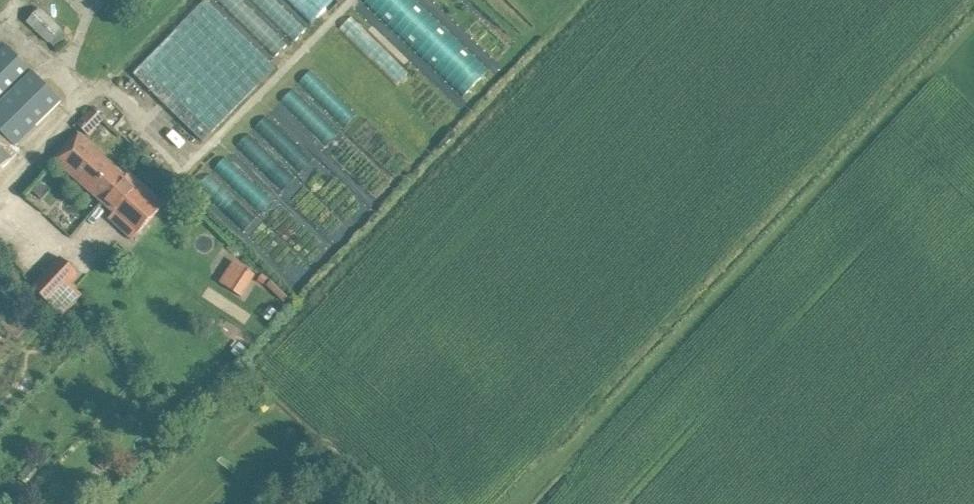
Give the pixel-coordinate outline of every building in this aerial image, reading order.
[(139,10),(150,0),(129,0),(139,10)] [(202,142),(275,68),(205,0),(133,74),(202,142)] [(463,89),(486,64),(416,0),(366,0),(463,89)] [(61,29),(39,9),(27,22),(48,42),(61,29)] [(6,45),(0,51),(0,131),(4,135),(15,146),(61,102),(6,45)] [(91,109),(77,123),(88,135),(103,121),(91,109)] [(272,112),(231,146),(250,169),(235,180),(240,186),(237,189),(248,202),(260,192),(250,180),(258,173),(271,189),(298,167),(288,154),(300,145),(272,112)] [(18,154),(20,151),(15,146),(4,135),(0,131),(0,171),(18,154)] [(123,175),(78,134),(52,158),(76,180),(76,179),(101,202),(123,175)] [(164,204),(127,171),(123,175),(101,202),(120,218),(120,217),(138,233),(164,204)] [(40,281),(32,290),(63,319),(79,303),(65,290),(78,276),(61,259),(40,281)] [(241,266),(227,288),(241,297),(255,275),(241,266)] [(262,275),(257,281),(263,285),(268,278),(262,275)] [(103,454),(95,463),(104,471),(112,462),(103,454)] [(27,473),(21,479),(26,484),(39,471),(30,462),(24,469),(27,473)]
